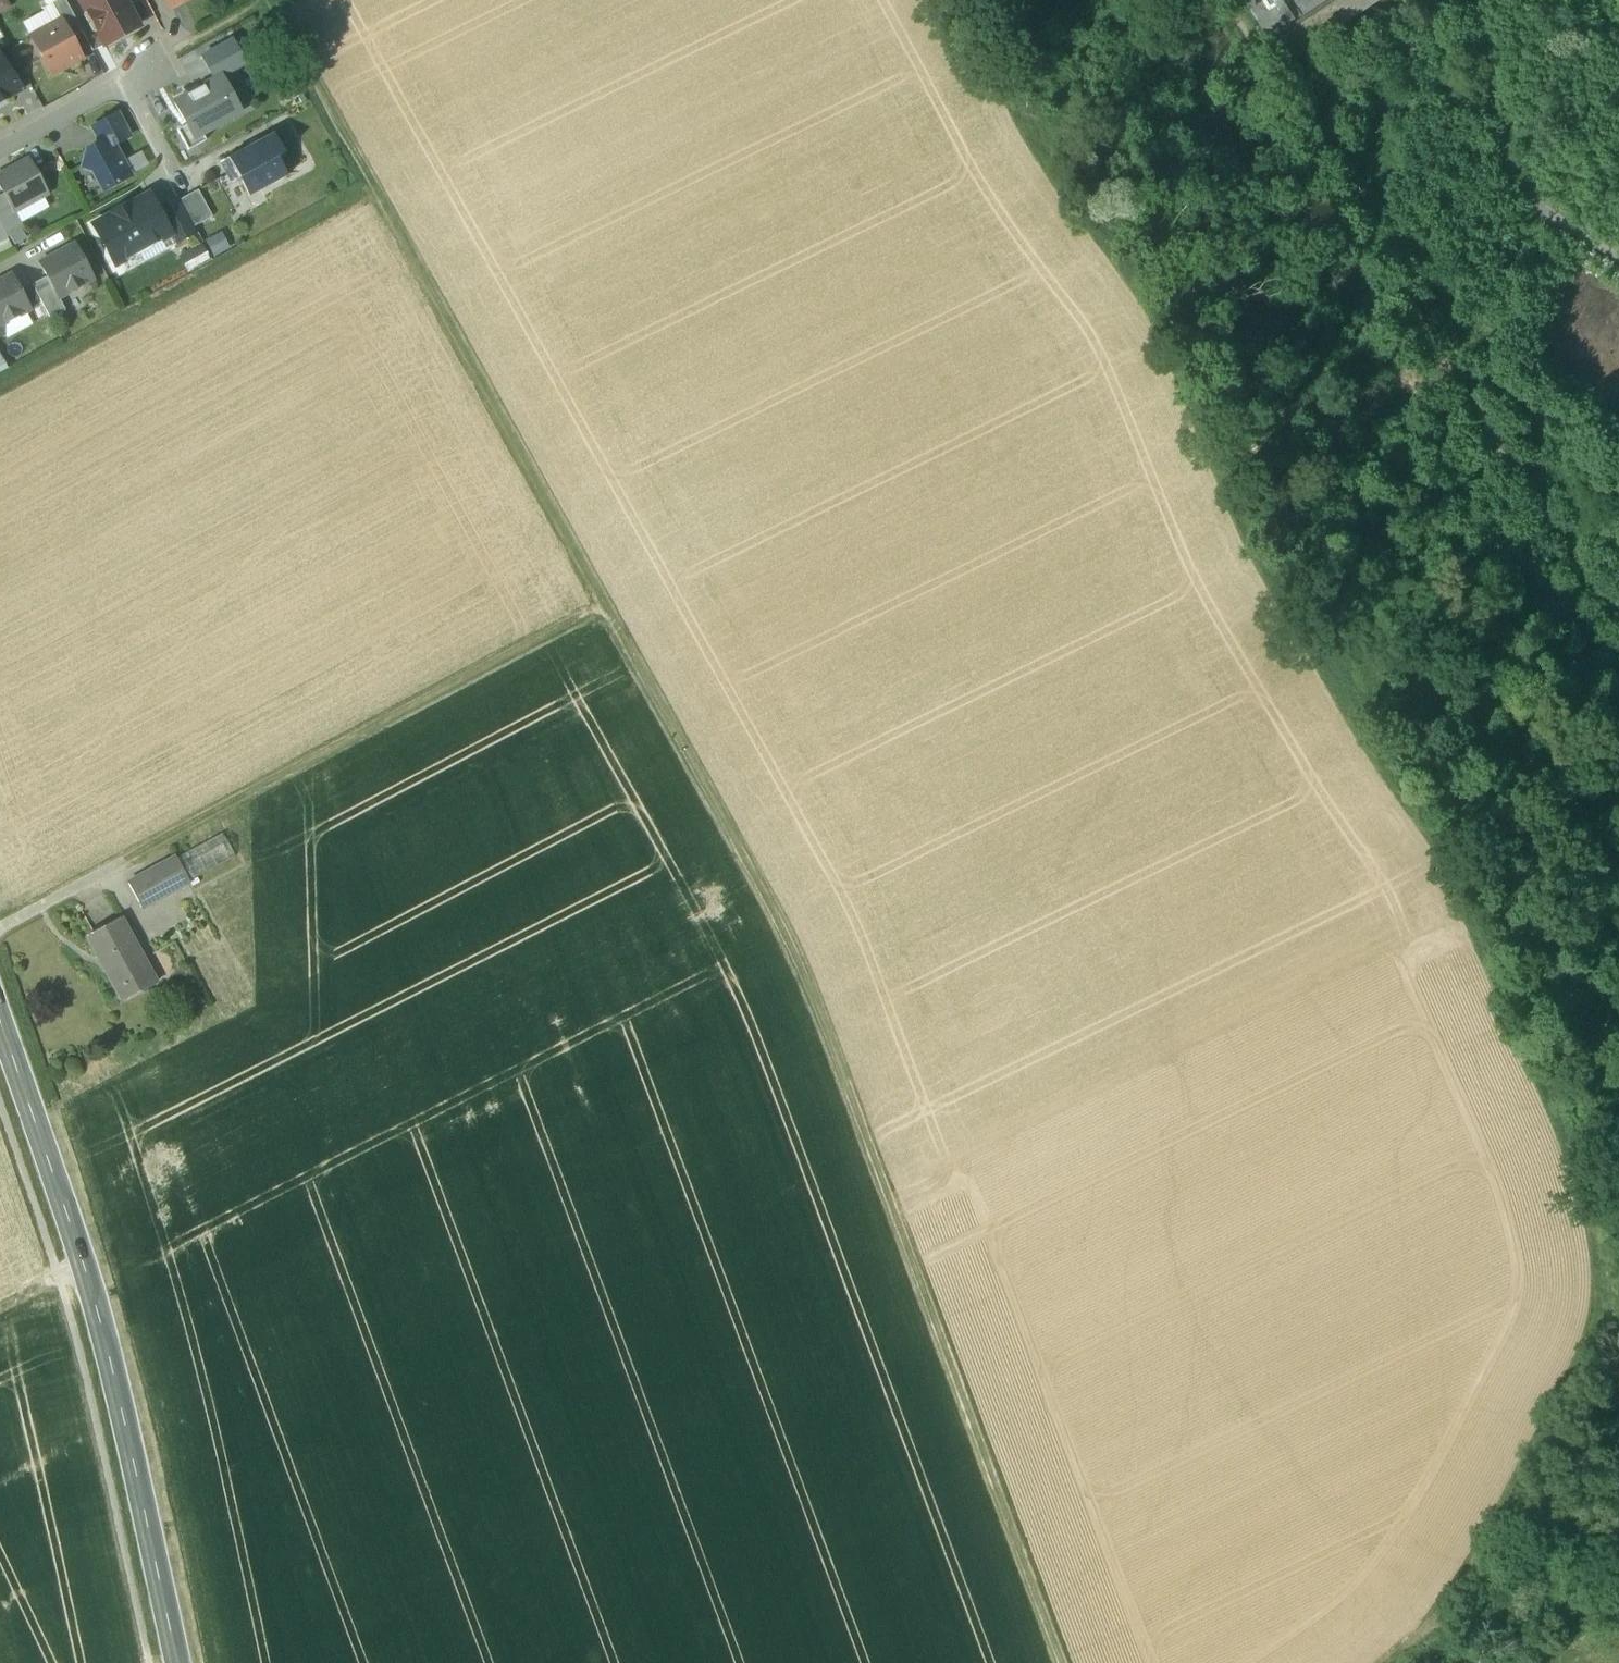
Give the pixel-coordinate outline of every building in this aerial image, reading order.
[(65,0),(60,0),(52,4),(62,22),(71,39),(82,32),(65,0)] [(124,0),(80,0),(87,14),(86,15),(95,32),(97,31),(105,45),(139,27),(128,6),(124,0)] [(172,9),(188,0),(167,0),(172,9)] [(1260,25),(1257,28),(1267,44),(1271,41),(1287,66),(1332,37),(1330,33),(1382,0),(1244,0),(1260,25)] [(71,39),(62,22),(32,38),(51,74),(81,58),(71,39)] [(19,92),(0,58),(0,102),(19,92)] [(222,77),(174,103),(187,126),(194,139),(202,134),(242,113),(222,77)] [(117,115),(92,128),(101,144),(110,139),(113,146),(130,137),(117,115)] [(187,126),(177,131),(188,151),(206,141),(202,134),(194,139),(187,126)] [(273,134),(220,163),(231,183),(239,179),(249,197),(287,176),(277,158),(284,154),(273,134)] [(113,146),(110,139),(101,144),(88,151),(83,168),(93,171),(104,191),(130,177),(113,146)] [(0,176),(0,187),(4,194),(14,212),(15,211),(47,194),(29,161),(0,176)] [(212,217),(198,190),(179,201),(194,227),(212,217)] [(4,194),(0,196),(0,224),(5,232),(7,237),(24,228),(15,211),(14,212),(4,194)] [(150,196),(94,226),(115,265),(169,235),(171,235),(157,209),(150,196)] [(179,201),(178,199),(157,209),(171,235),(169,235),(174,245),(197,233),(194,227),(179,201)] [(75,245),(40,264),(47,277),(58,298),(93,279),(75,245)] [(12,276),(0,282),(0,326),(30,310),(12,276)] [(58,298),(47,277),(32,286),(50,320),(65,311),(58,298)] [(174,860),(186,882),(234,856),(222,834),(174,860)] [(139,908),(186,882),(174,860),(127,886),(139,908)] [(120,920),(85,937),(101,969),(94,972),(109,1001),(143,984),(131,960),(138,957),(120,920)]
